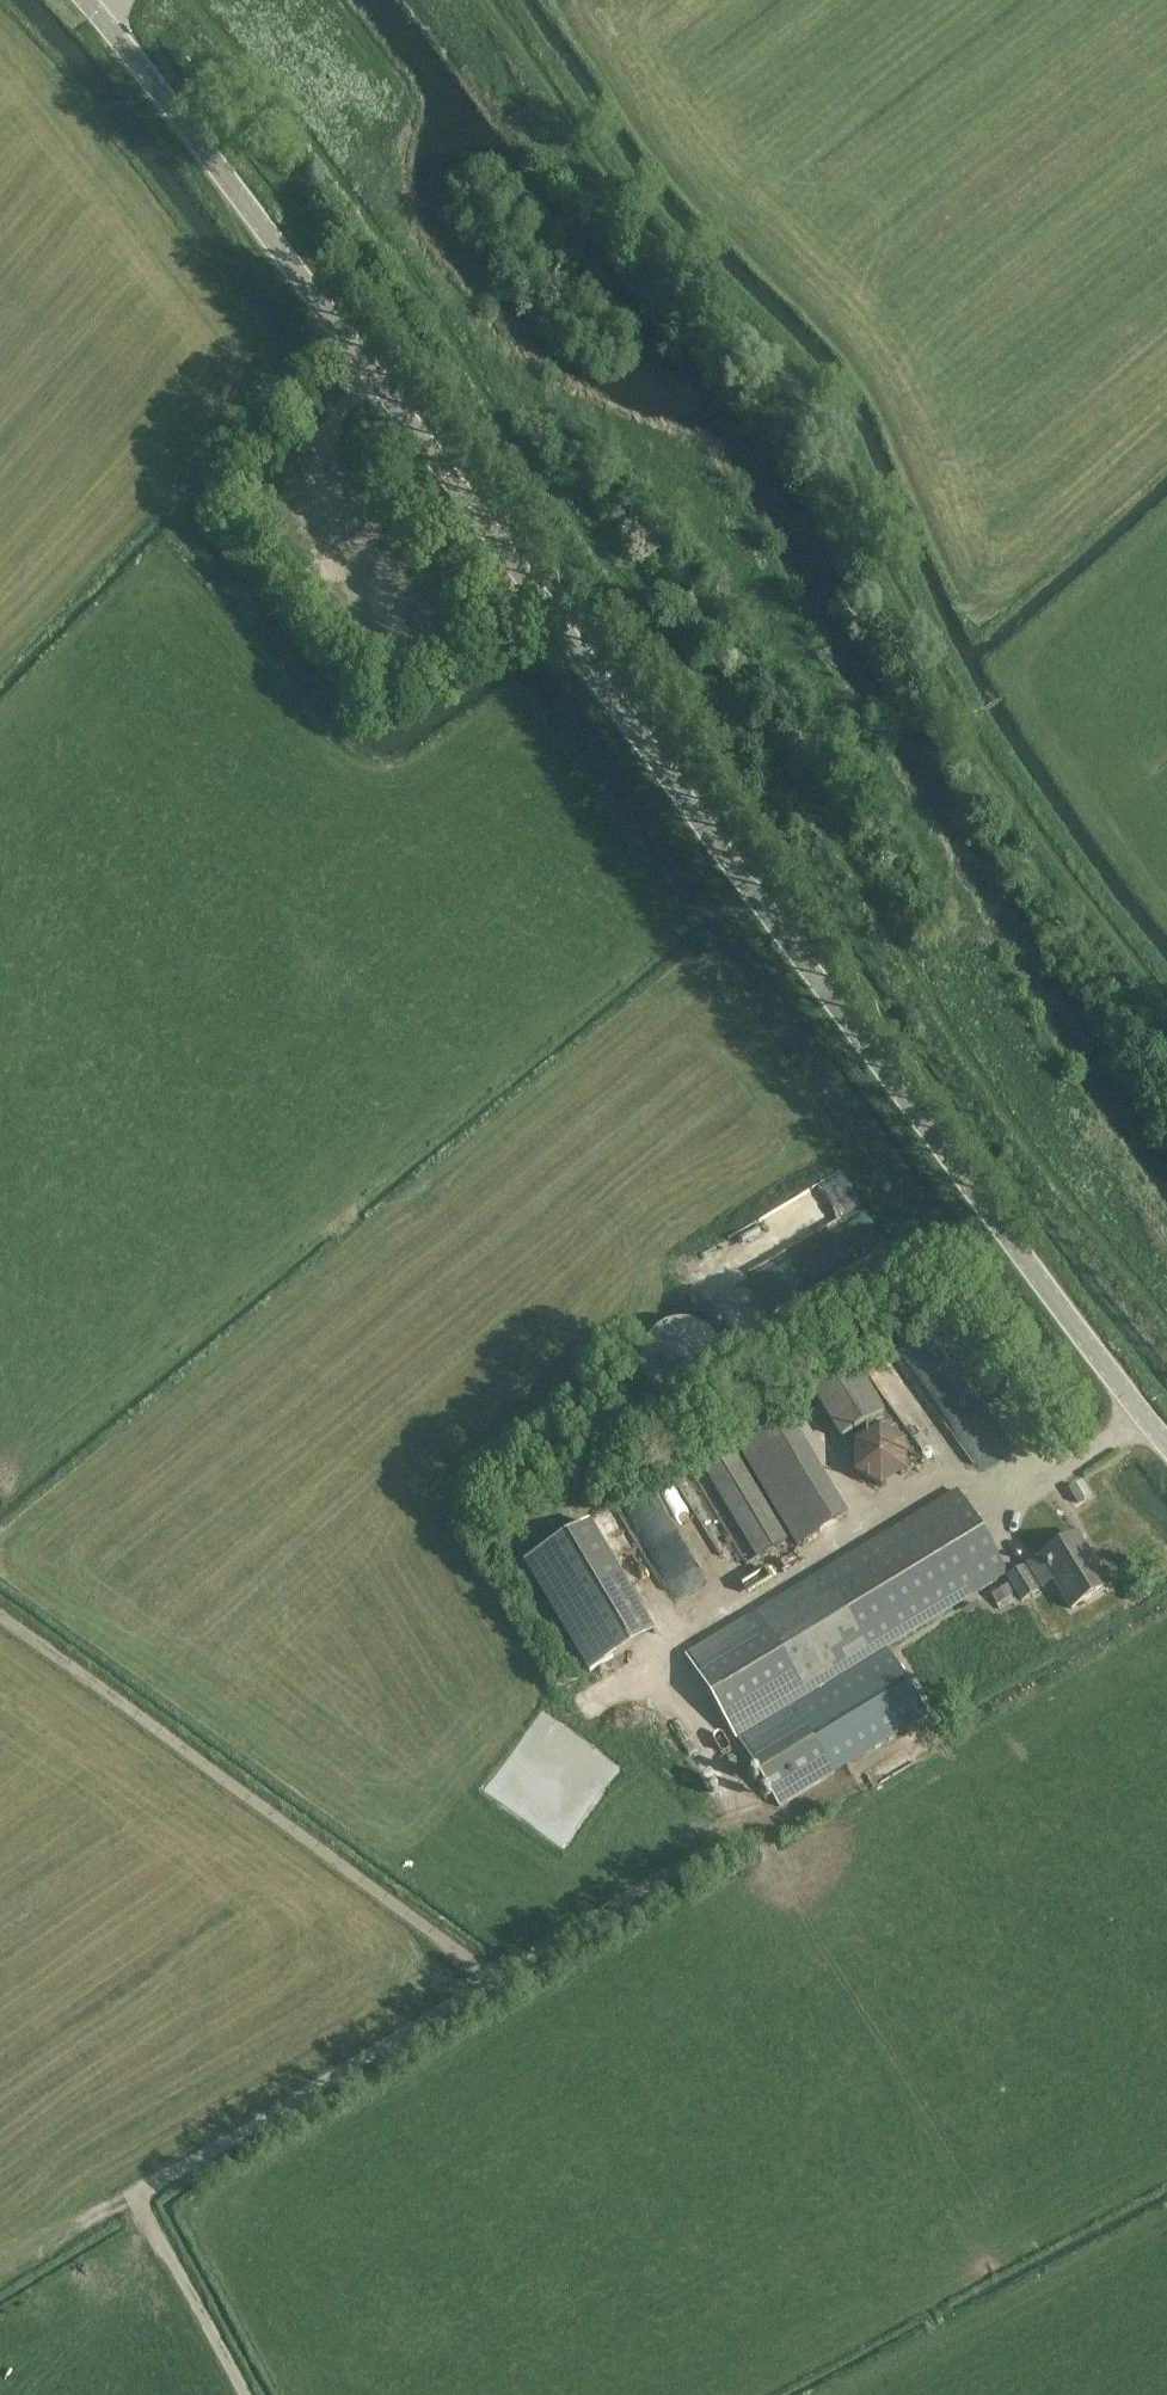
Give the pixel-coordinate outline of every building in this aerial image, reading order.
[(803,1189),(810,1216),(849,1206),(842,1180),(803,1189)] [(859,1216),(744,1275),(759,1304),(874,1245),(859,1216)] [(691,1317),(635,1341),(645,1365),(634,1370),(644,1392),(711,1363),(691,1317)] [(801,1375),(839,1438),(885,1410),(847,1347),(801,1375)] [(736,1446),(797,1546),(848,1515),(787,1415),(736,1446)] [(847,1436),(849,1480),(901,1478),(899,1434),(847,1436)] [(787,1540),(731,1445),(700,1464),(756,1558),(787,1540)] [(687,1654),(779,1806),(834,1773),(835,1774),(929,1716),(888,1648),(1008,1573),(957,1489),(687,1654)] [(590,1670),(654,1632),(589,1522),(525,1559),(590,1670)] [(1053,1579),(1071,1608),(1108,1586),(1077,1534),(1028,1564),(1042,1586),(1053,1579)] [(1005,1577),(1021,1602),(1040,1590),(1024,1565),(1005,1577)] [(1007,1584),(990,1595),(1000,1610),(1017,1599),(1007,1584)]
